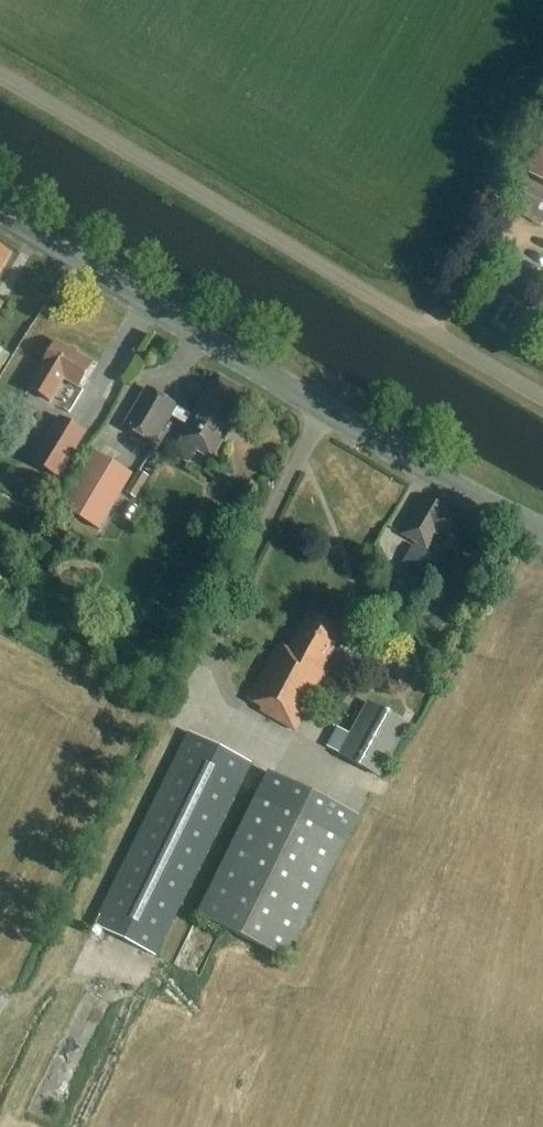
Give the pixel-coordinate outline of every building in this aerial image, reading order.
[(528,173),(542,182),(542,161),(538,158),(528,173)] [(508,210),(538,227),(542,220),(542,218),(542,190),(523,180),(511,204),(508,210)] [(506,232),(515,217),(498,207),(489,222),(506,232)] [(0,249),(0,270),(10,255),(0,249)] [(56,343),(42,368),(29,390),(50,403),(63,380),(78,389),(92,365),(56,343)] [(531,354),(542,362),(542,347),(538,343),(531,354)] [(176,406),(170,417),(185,427),(177,441),(179,442),(172,454),(190,466),(197,453),(211,461),(237,416),(233,414),(245,393),(219,378),(207,398),(203,396),(192,416),(176,406)] [(170,417),(176,406),(147,389),(124,427),(153,444),(170,417)] [(30,464),(57,481),(85,435),(58,418),(30,464)] [(94,452),(63,504),(61,507),(99,530),(132,476),(94,452)] [(138,471),(125,493),(137,500),(150,477),(138,471)] [(28,479),(16,484),(22,502),(35,497),(28,479)] [(446,512),(422,497),(399,536),(426,552),(437,533),(447,539),(458,520),(445,513),(446,512)] [(413,545),(401,565),(426,580),(438,559),(413,545)] [(260,712),(295,731),(328,672),(322,669),(342,634),(308,615),(288,650),(278,644),(247,699),(262,707),(260,712)] [(367,702),(339,755),(379,777),(408,724),(367,702)] [(156,957),(251,764),(188,733),(94,926),(156,957)] [(286,961),(358,816),(269,772),(197,916),(286,961)]
